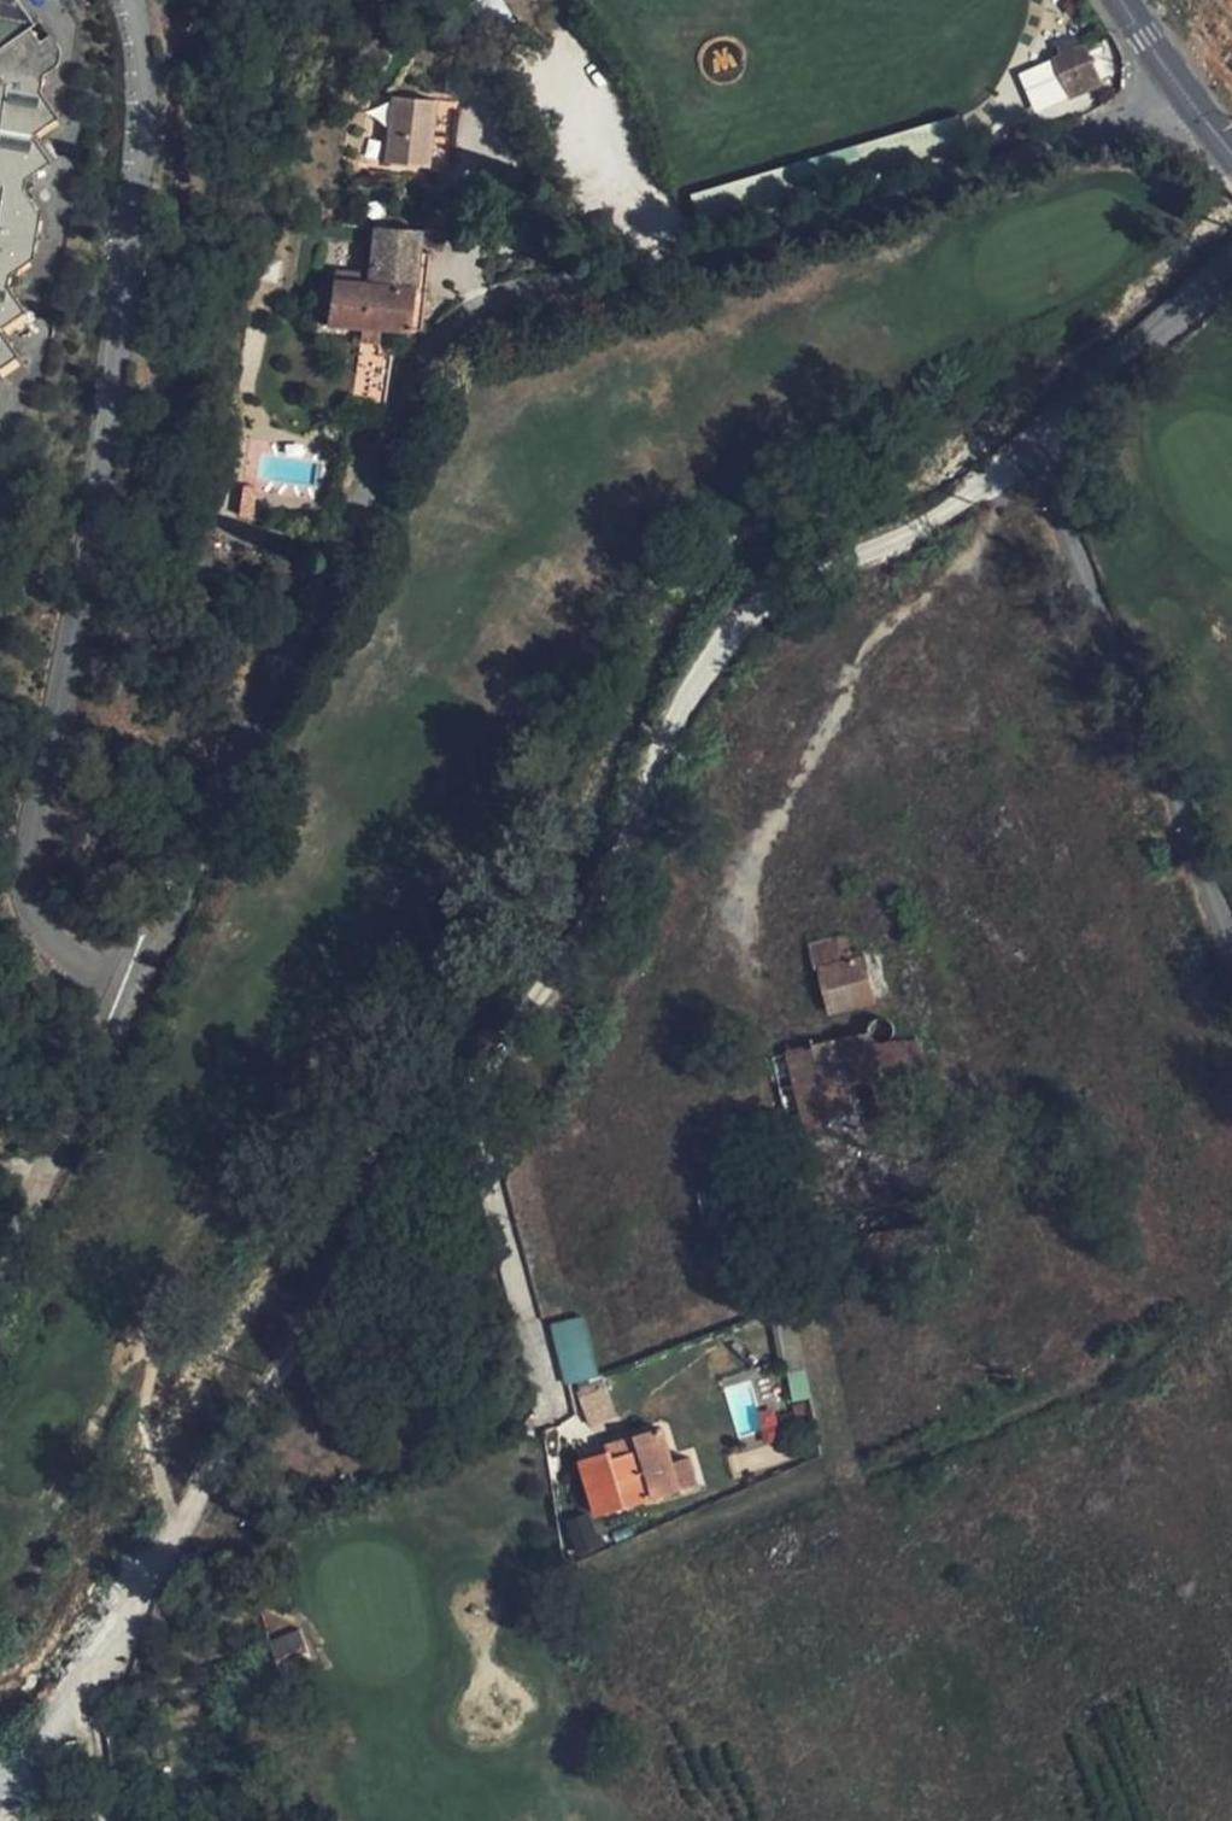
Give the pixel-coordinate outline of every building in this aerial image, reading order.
[(24,316),(6,288),(8,277),(4,271),(22,259),(31,216),(19,197),(25,193),(27,182),(54,166),(35,138),(63,123),(49,92),(53,75),(46,65),(49,50),(39,34),(44,31),(25,0),(10,0),(0,6),(0,331),(24,316)] [(46,65),(53,75),(63,68),(66,53),(59,42),(49,50),(46,65)] [(1016,70),(1032,112),(1102,86),(1086,44),(1016,70)] [(425,170),(432,105),(387,100),(381,165),(425,170)] [(41,218),(25,193),(19,197),(31,216),(22,259),(4,271),(8,277),(33,261),(41,218)] [(404,340),(418,237),(368,231),(363,283),(332,279),(328,330),(404,340)] [(15,359),(0,338),(0,367),(15,359)] [(378,429),(383,419),(387,358),(356,353),(347,425),(378,429)] [(811,951),(818,976),(823,974),(855,964),(847,940),(811,951)] [(875,1003),(861,962),(855,964),(823,974),(835,1017),(875,1003)] [(933,1116),(917,1040),(891,1046),(887,1034),(843,1043),(851,1078),(859,1120),(861,1133),(933,1116)] [(775,1060),(783,1092),(851,1078),(843,1043),(775,1060)] [(792,1135),(859,1120),(851,1078),(783,1092),(792,1135)] [(557,1317),(574,1389),(610,1381),(591,1308),(557,1317)] [(608,1396),(583,1402),(588,1423),(613,1417),(608,1396)] [(657,1499),(679,1492),(668,1462),(680,1458),(671,1433),(637,1446),(641,1458),(657,1499)] [(641,1458),(637,1446),(601,1461),(605,1471),(641,1458)] [(680,1458),(668,1462),(679,1492),(702,1483),(691,1454),(680,1458)] [(600,1519),(657,1499),(641,1458),(605,1471),(601,1461),(582,1471),(600,1519)] [(321,1669),(306,1636),(276,1647),(290,1684),(321,1669)]
